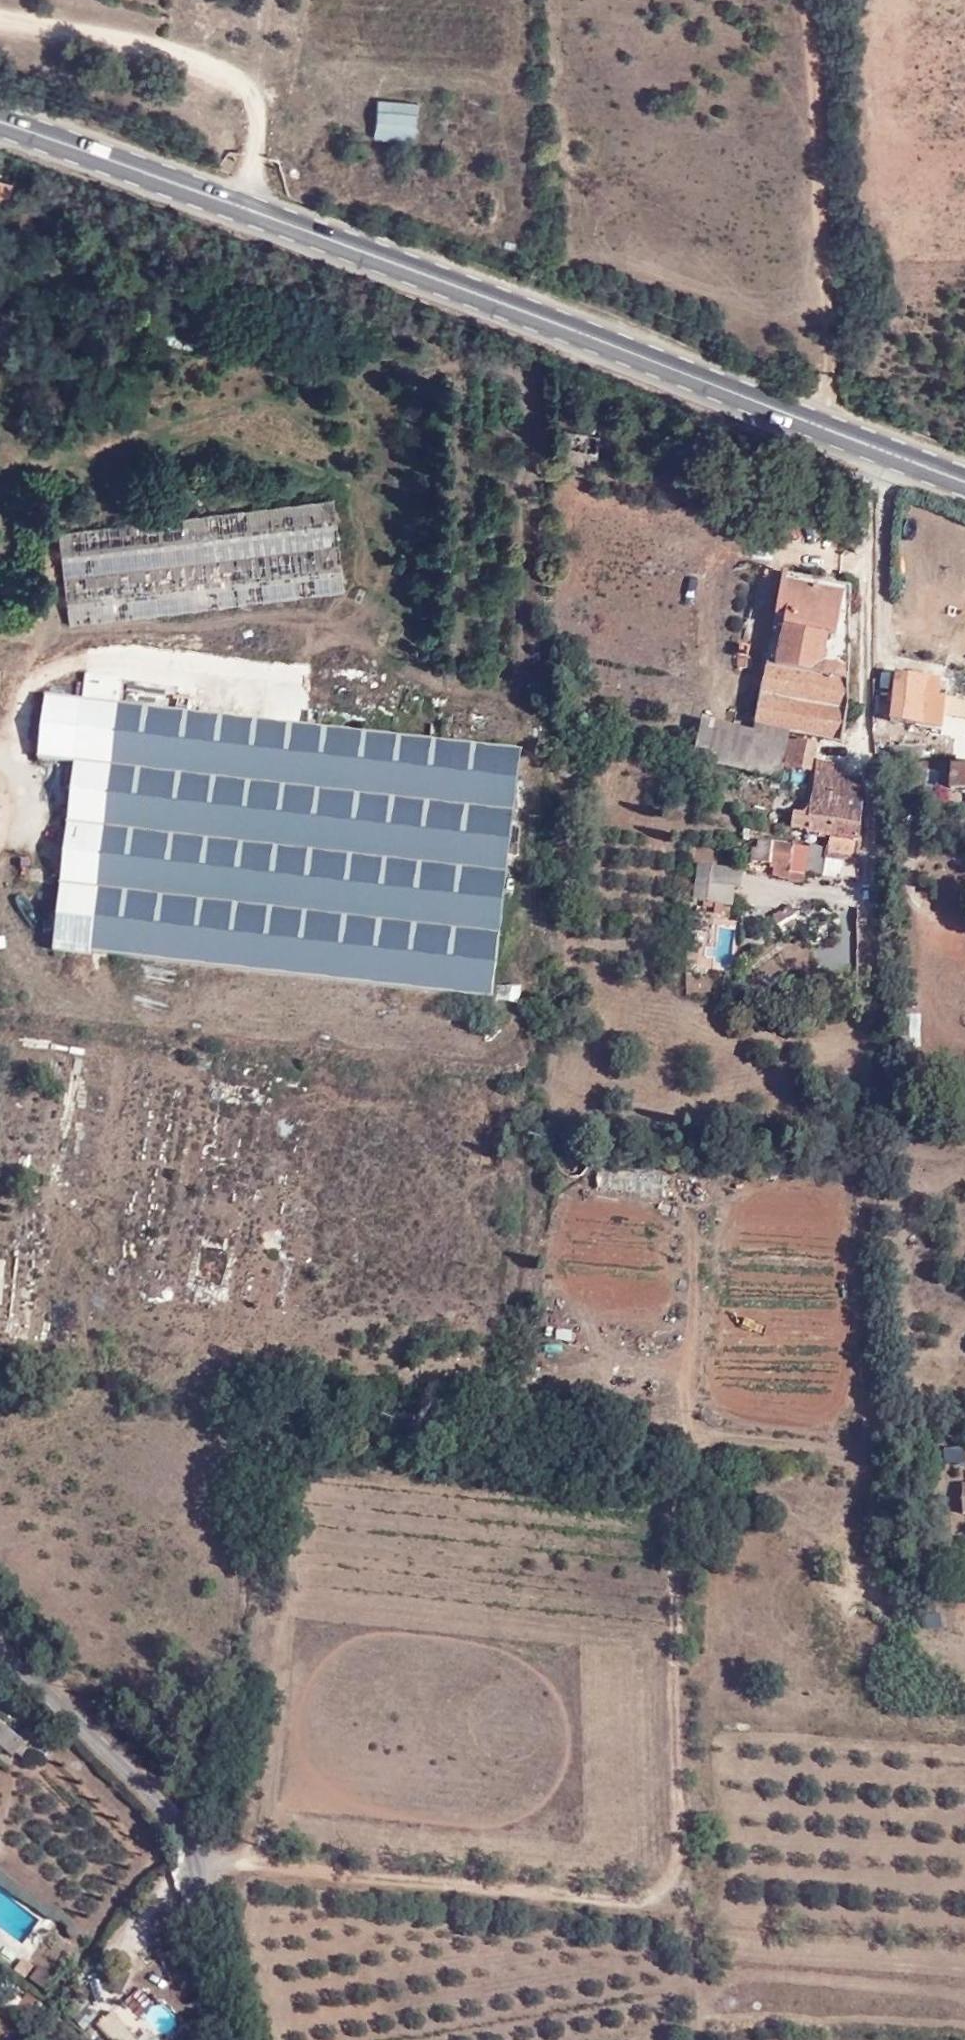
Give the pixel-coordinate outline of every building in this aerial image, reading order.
[(415,139),(417,98),(376,96),(373,136),(415,139)] [(8,202),(13,183),(0,179),(0,200),(8,202)] [(600,436),(602,425),(583,422),(582,433),(600,436)] [(71,625),(344,591),(333,498),(60,532),(71,625)] [(850,595),(850,586),(784,574),(783,582),(850,595)] [(848,711),(850,595),(783,582),(755,725),(842,742),(848,711)] [(54,948),(492,998),(521,752),(120,705),(123,679),(87,675),(84,700),(46,695),(39,757),(76,761),(54,948)] [(947,682),(897,675),(891,720),(941,727),(947,682)] [(872,730),(884,730),(885,716),(872,715),(872,730)] [(746,771),(754,732),(709,721),(700,760),(746,771)] [(814,745),(754,732),(746,771),(794,779),(793,788),(808,790),(814,745)] [(841,763),(817,760),(816,765),(841,769),(841,763)] [(923,763),(920,792),(937,794),(937,789),(964,792),(964,767),(923,763)] [(859,800),(861,779),(840,777),(841,769),(816,765),(808,815),(806,830),(806,831),(830,835),(836,796),(859,800)] [(859,840),(863,800),(859,800),(836,796),(830,835),(859,840)] [(806,830),(808,815),(794,813),(791,828),(806,830)] [(830,835),(828,846),(857,851),(859,840),(830,835)] [(809,847),(757,841),(756,848),(751,847),(749,861),(775,864),(774,874),(789,876),(788,880),(805,882),(809,847)] [(857,851),(828,846),(823,876),(841,879),(844,859),(856,861),(857,851)] [(698,864),(694,898),(704,899),(704,905),(715,906),(714,912),(723,913),(724,904),(733,905),(735,888),(741,888),(743,869),(698,864)] [(791,905),(772,916),(776,924),(796,914),(791,905)] [(711,923),(707,953),(735,956),(738,926),(711,923)] [(503,980),(500,997),(517,1000),(520,983),(503,980)] [(902,1046),(920,1046),(920,1014),(902,1014),(902,1046)] [(846,1154),(856,1154),(857,1156),(863,1156),(863,1143),(846,1142),(846,1154)] [(24,1744),(0,1723),(0,1744),(14,1756),(24,1744)] [(33,1967),(23,1960),(15,1970),(24,1978),(33,1967)] [(55,1979),(39,1966),(30,1978),(46,1991),(55,1979)] [(100,2030),(112,2039),(158,2039),(177,2018),(139,1985),(100,2030)] [(29,2024),(42,2006),(28,1995),(15,2013),(29,2024)]
